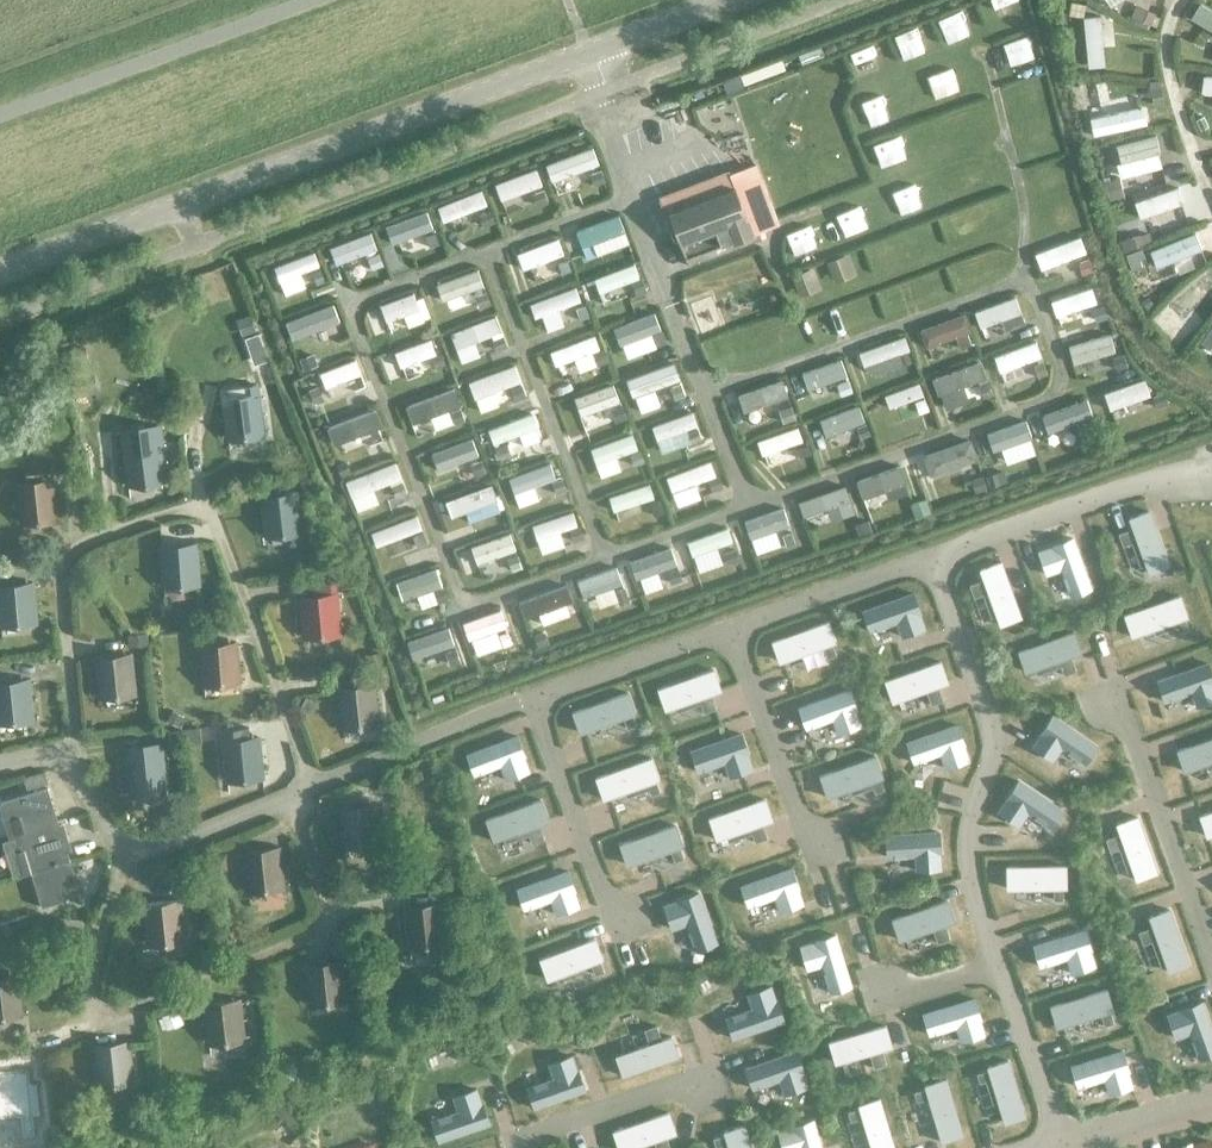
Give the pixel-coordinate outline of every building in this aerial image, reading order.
[(598,162),(592,145),(546,160),(552,178),(598,162)] [(541,183),(535,166),(494,180),(499,197),(541,183)] [(749,166),(659,200),(665,217),(669,216),(685,258),(733,240),(734,241),(737,248),(760,240),(760,239),(758,232),(778,224),(777,221),(761,178),(754,181),(749,166)] [(485,204),(479,188),(437,203),(443,220),(485,204)] [(432,226),(425,208),(385,222),(391,240),(432,226)] [(623,229),(617,213),(576,229),(582,245),(623,229)] [(375,246),(368,230),(328,245),(334,261),(375,246)] [(1085,250),(1079,234),(1035,250),(1041,267),(1085,250)] [(563,252),(557,236),(517,251),(523,267),(563,252)] [(318,265),(313,250),(273,265),(278,279),(318,265)] [(848,254),(826,262),(834,283),(855,275),(848,254)] [(639,276),(635,263),(595,276),(600,290),(639,276)] [(484,285),(478,267),(436,281),(442,299),(484,285)] [(821,288),(812,268),(792,276),(800,296),(821,288)] [(580,299),(575,285),(529,303),(534,316),(580,299)] [(1090,285),(1051,297),(1056,313),(1095,301),(1090,285)] [(420,308),(413,291),(381,303),(388,320),(420,308)] [(1020,311),(1014,294),(974,309),(980,326),(1020,311)] [(339,320),(332,301),(285,318),(292,337),(339,320)] [(660,329),(653,311),(613,326),(620,343),(660,329)] [(970,330),(963,311),(919,326),(926,345),(970,330)] [(500,330),(494,314),(450,330),(456,346),(500,330)] [(249,316),(238,320),(243,335),(254,330),(249,316)] [(1108,331),(1068,344),(1073,362),(1114,349),(1108,331)] [(599,347),(594,333),(549,350),(554,364),(599,347)] [(908,349),(902,334),(858,351),(863,366),(908,349)] [(434,353),(429,338),(395,351),(400,365),(434,353)] [(1041,355),(1035,339),(993,355),(999,370),(1041,355)] [(83,348),(70,350),(72,362),(86,360),(83,348)] [(845,373),(839,357),(801,371),(807,387),(845,373)] [(360,373),(355,358),(320,371),(325,385),(360,373)] [(985,375),(979,359),(931,375),(936,391),(985,375)] [(680,378),(675,361),(627,376),(633,393),(680,378)] [(514,363),(469,380),(475,397),(520,379),(514,363)] [(786,394),(780,377),(736,393),(742,409),(786,394)] [(1143,377),(1102,391),(1108,406),(1148,392),(1143,377)] [(619,399),(613,381),(574,395),(580,413),(619,399)] [(923,394),(918,381),(884,394),(888,406),(923,394)] [(257,385),(222,389),(223,399),(228,437),(263,432),(262,425),(258,394),(257,385)] [(460,403),(454,387),(405,405),(411,421),(460,403)] [(1085,397),(1041,413),(1048,431),(1091,415),(1085,397)] [(863,419),(856,403),(818,418),(825,434),(863,419)] [(381,424),(375,407),(326,425),(332,442),(381,424)] [(538,426),(533,411),(487,428),(492,442),(538,426)] [(697,424),(692,411),(653,425),(658,438),(697,424)] [(1024,418),(986,432),(993,449),(1031,435),(1024,418)] [(801,439),(797,425),(756,439),(761,453),(801,439)] [(157,426),(121,429),(127,481),(162,478),(157,426)] [(637,447),(632,432),(589,447),(595,462),(637,447)] [(477,453),(471,435),(431,450),(438,468),(477,453)] [(971,436),(920,453),(927,473),(977,456),(971,436)] [(400,477),(393,460),(345,479),(352,496),(400,477)] [(716,475),(711,460),(666,475),(672,490),(716,475)] [(555,477),(550,461),(508,476),(513,492),(555,477)] [(900,462),(856,479),(862,496),(906,479),(900,462)] [(309,473),(297,477),(301,491),(313,487),(309,473)] [(20,521),(55,518),(52,478),(16,482),(20,521)] [(496,498),(490,483),(446,498),(451,514),(496,498)] [(653,497),(648,483),(609,495),(614,509),(653,497)] [(844,483),(796,500),(801,516),(849,499),(844,483)] [(266,534),(300,530),(295,491),(261,496),(266,534)] [(781,506),(743,518),(748,535),(787,523),(781,506)] [(577,525),(572,510),(531,523),(536,538),(577,525)] [(1169,567),(1149,512),(1129,519),(1148,574),(1169,567)] [(420,528),(415,514),(370,531),(375,545),(420,528)] [(727,526),(686,539),(691,554),(731,541),(727,526)] [(1131,542),(1127,531),(1118,534),(1122,545),(1131,542)] [(514,548),(509,532),(469,545),(475,562),(514,548)] [(1090,590),(1072,539),(1052,546),(1053,547),(1038,553),(1046,575),(1061,570),(1070,597),(1090,590)] [(163,585),(198,582),(195,543),(159,546),(163,585)] [(670,545),(629,560),(634,576),(676,562),(670,545)] [(1020,619),(1001,563),(980,571),(999,626),(1020,619)] [(616,565),(577,579),(583,597),(623,582),(616,565)] [(441,585),(435,567),(396,580),(402,598),(441,585)] [(352,573),(341,575),(342,588),(353,587),(352,573)] [(34,621),(30,582),(0,585),(0,624),(34,621)] [(334,582),(301,585),(305,637),(338,635),(334,582)] [(566,583),(519,600),(525,617),(572,600),(566,583)] [(982,594),(978,583),(969,586),(973,597),(982,594)] [(920,614),(913,594),(862,612),(869,632),(896,622),(902,637),(924,629),(918,614),(920,614)] [(1131,637),(1176,622),(1180,633),(1188,630),(1184,619),(1187,618),(1179,597),(1124,616),(1131,637)] [(506,625),(500,607),(463,620),(469,637),(506,625)] [(166,616),(150,617),(151,630),(167,629),(166,616)] [(141,617),(125,619),(126,630),(143,628),(141,617)] [(834,643),(827,623),(771,643),(779,663),(823,647),(827,658),(835,656),(831,644),(834,643)] [(453,644),(447,625),(407,639),(413,657),(453,644)] [(146,633),(127,635),(128,647),(147,645),(146,633)] [(1080,653),(1073,633),(1018,653),(1025,673),(1080,653)] [(203,684),(238,681),(235,642),(200,646),(203,684)] [(379,650),(365,653),(368,664),(382,661),(379,650)] [(98,696),(134,693),(130,653),(94,656),(98,696)] [(947,683),(940,662),(884,682),(892,703),(947,683)] [(1075,671),(1072,662),(1061,666),(1064,675),(1075,671)] [(1207,664),(1157,682),(1164,702),(1191,692),(1196,707),(1211,702),(1211,676),(1207,664)] [(665,711),(720,691),(713,670),(657,690),(665,711)] [(30,719),(26,679),(0,681),(0,722),(30,719)] [(342,726),(377,722),(373,684),(338,688),(342,726)] [(805,729),(832,720),(838,734),(860,726),(855,712),(856,711),(849,691),(798,709),(805,729)] [(942,701),(939,692),(928,696),(931,705),(942,701)] [(634,714),(627,693),(572,713),(579,734),(623,718),(627,729),(635,726),(631,715),(634,714)] [(306,697),(300,709),(308,714),(315,702),(306,697)] [(715,709),(712,700),(701,704),(704,713),(715,709)] [(172,710),(166,720),(177,726),(183,716),(172,710)] [(1096,746),(1051,716),(1040,734),(1041,735),(1032,748),(1052,761),(1061,748),(1085,764),(1096,746)] [(968,761),(962,746),(964,745),(957,726),(906,744),(913,764),(940,754),(946,769),(968,761)] [(261,775),(257,737),(249,738),(248,727),(220,730),(225,779),(261,775)] [(200,729),(181,731),(182,744),(183,748),(202,746),(200,729)] [(181,731),(169,732),(171,749),(183,748),(182,744),(181,731)] [(752,770),(746,755),(748,754),(741,734),(690,753),(697,773),(724,763),(730,778),(752,770)] [(528,772),(523,757),(524,756),(517,737),(466,756),(474,775),(501,765),(506,780),(528,772)] [(1211,762),(1211,739),(1176,752),(1183,772),(1211,762)] [(160,746),(126,748),(130,792),(164,789),(160,746)] [(827,798),(871,782),(875,794),(883,791),(879,779),(882,778),(875,757),(819,777),(827,798)] [(658,780),(650,759),(595,779),(603,800),(647,784),(651,795),(659,792),(655,781),(658,780)] [(44,770),(23,776),(27,788),(47,781),(44,770)] [(394,776),(375,779),(377,792),(396,788),(394,776)] [(1063,811),(1018,781),(1006,799),(1007,800),(999,813),(1018,826),(1027,813),(1051,829),(1063,811)] [(46,789),(0,803),(0,805),(11,839),(19,837),(18,836),(57,824),(46,789)] [(716,840),(771,821),(764,799),(708,819),(716,840)] [(548,821),(540,800),(485,821),(493,842),(548,821)] [(344,844),(379,840),(375,802),(340,806),(344,844)] [(1211,835),(1211,813),(1199,817),(1206,837),(1211,835)] [(1157,873),(1137,818),(1116,825),(1136,880),(1157,873)] [(19,837),(11,839),(7,840),(18,876),(30,872),(69,860),(66,853),(72,851),(63,823),(58,825),(57,824),(18,836),(19,837)] [(682,859),(678,847),(682,846),(674,826),(619,845),(626,866),(670,850),(674,861),(682,859)] [(766,839),(763,829),(752,833),(755,843),(766,839)] [(543,839),(540,830),(529,835),(532,844),(543,839)] [(940,854),(939,833),(885,837),(886,858),(915,856),(916,872),(940,870),(939,854),(940,854)] [(1118,848),(1114,837),(1105,840),(1109,852),(1118,848)] [(246,889),(281,886),(277,848),(242,851),(246,889)] [(226,853),(210,853),(210,868),(226,868),(226,853)] [(69,860),(34,871),(46,907),(80,896),(69,860)] [(1065,888),(1065,867),(1006,868),(1006,889),(1053,888),(1054,900),(1062,900),(1062,888),(1065,888)] [(798,889),(791,869),(740,887),(747,907),(774,897),(780,912),(802,904),(797,889),(798,889)] [(524,910),(551,900),(556,915),(578,907),(573,892),(574,891),(567,872),(516,890),(524,910)] [(716,944),(698,893),(678,900),(678,902),(663,907),(671,930),(686,924),(696,951),(716,944)] [(147,943),(182,939),(178,901),(143,904),(147,943)] [(954,922),(947,901),(891,921),(898,941),(954,922)] [(408,946),(443,942),(439,902),(404,906),(408,946)] [(1189,966),(1169,910),(1149,917),(1168,973),(1189,966)] [(1151,941),(1147,929),(1138,933),(1142,944),(1151,941)] [(225,930),(217,939),(226,947),(234,939),(225,930)] [(949,940),(946,930),(934,934),(938,943),(949,940)] [(1094,967),(1089,952),(1091,951),(1085,931),(1033,947),(1039,967),(1067,959),(1071,974),(1094,967)] [(850,987),(835,935),(815,941),(815,943),(800,947),(807,970),(822,965),(830,993),(850,987)] [(547,980),(591,964),(595,975),(603,972),(599,961),(602,960),(594,939),(539,960),(547,980)] [(309,1003),(344,1000),(341,962),(306,965),(309,1003)] [(20,1014),(17,974),(0,976),(0,1015),(20,1014)] [(783,1021),(776,1002),(775,1002),(770,987),(747,995),(753,1010),(725,1019),(732,1039),(783,1021)] [(1056,1028),(1101,1014),(1104,1026),(1113,1023),(1109,1012),(1112,1011),(1106,990),(1050,1007),(1056,1028)] [(207,1043),(242,1040),(238,1000),(203,1003),(207,1043)] [(983,1035),(979,1020),(980,1020),(974,1000),(922,1015),(928,1036),(956,1027),(961,1042),(983,1035)] [(1201,1002),(1181,1009),(1182,1011),(1167,1016),(1175,1038),(1190,1033),(1199,1060),(1211,1056),(1211,1033),(1201,1002)] [(176,1010),(160,1016),(165,1028),(180,1023),(176,1010)] [(659,1036),(655,1026),(644,1030),(647,1040),(659,1036)] [(891,1047),(885,1026),(828,1043),(835,1064),(891,1047)] [(622,1077),(678,1058),(671,1037),(615,1057),(622,1077)] [(96,1085),(131,1081),(127,1042),(91,1046),(96,1085)] [(797,1052),(745,1069),(752,1089),(778,1081),(782,1092),(807,1084),(803,1072),(797,1052)] [(1131,1088),(1127,1072),(1128,1072),(1122,1052),(1070,1067),(1077,1088),(1104,1079),(1109,1095),(1131,1088)] [(885,1065),(882,1055),(871,1059),(874,1068),(885,1065)] [(585,1091),(578,1071),(576,1072),(571,1057),(548,1064),(554,1079),(527,1089),(534,1109),(585,1091)] [(1025,1118),(1007,1061),(987,1068),(988,1071),(976,1074),(979,1082),(990,1079),(1004,1124),(1025,1118)] [(260,1071),(251,1077),(256,1083),(264,1078),(260,1071)] [(962,1136),(946,1080),(924,1086),(925,1089),(913,1093),(916,1101),(927,1098),(941,1143),(962,1136)] [(489,1124),(482,1104),(481,1105),(475,1090),(453,1097),(458,1112),(431,1122),(438,1142),(489,1124)] [(879,1100),(858,1106),(859,1109),(848,1113),(850,1121),(862,1117),(871,1147),(894,1147),(879,1100)] [(70,1106),(59,1115),(74,1134),(86,1124),(70,1106)] [(668,1113),(612,1132),(618,1147),(632,1147),(675,1133),(668,1113)] [(813,1121),(792,1127),(793,1128),(778,1133),(782,1147),(820,1147),(813,1121)] [(745,1126),(724,1132),(725,1135),(713,1138),(716,1147),(727,1143),(729,1147),(751,1147),(745,1126)]
